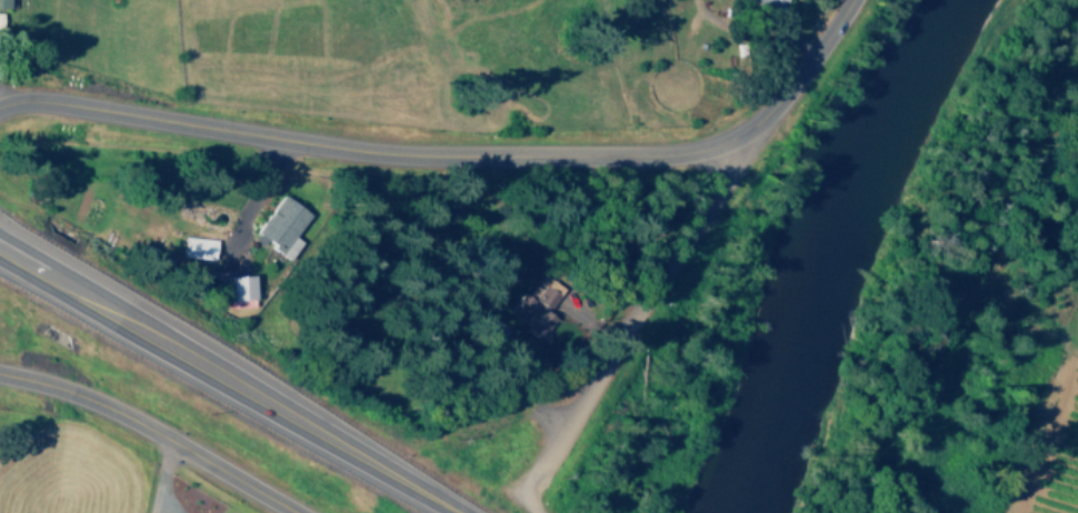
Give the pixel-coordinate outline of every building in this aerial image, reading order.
[(744,8),(778,8),(779,0),(744,0),(744,8)] [(249,235),(284,258),(295,241),(288,237),(303,213),(274,195),(249,235)] [(178,257),(210,258),(211,238),(179,237),(178,257)] [(223,276),(224,308),(248,307),(247,275),(223,276)] [(516,292),(503,311),(526,327),(522,332),(536,341),(551,318),(543,313),(553,298),(539,288),(529,302),(516,292)]
